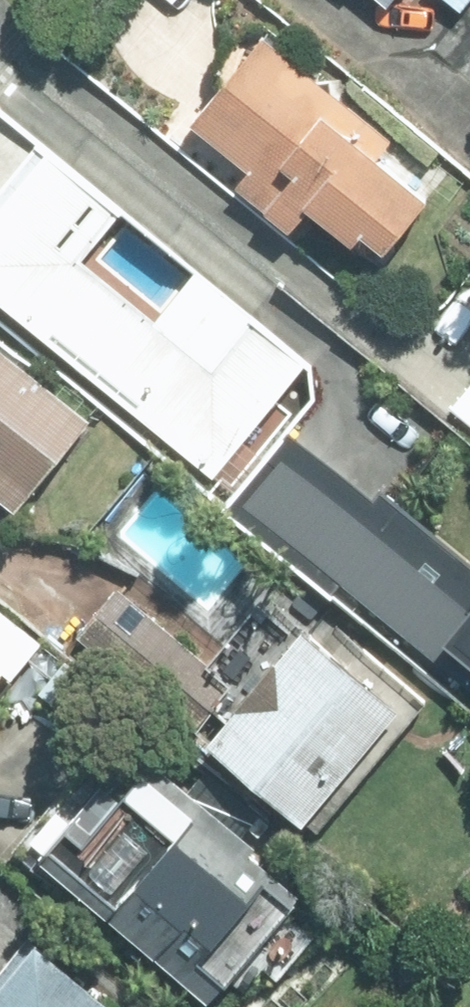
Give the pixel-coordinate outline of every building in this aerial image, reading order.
[(396,137),(269,29),(198,114),(257,162),(238,184),(266,208),(271,203),(298,225),(313,209),(382,267),(398,248),(394,246),(441,192),(387,147),(396,137)] [(80,258),(121,209),(35,139),(0,182),(0,301),(212,474),(214,469),(230,483),(257,450),(242,436),(301,366),(245,321),(209,366),(80,258)] [(0,328),(0,488),(18,503),(97,407),(0,328)] [(455,401),(469,414),(469,383),(455,401)] [(332,589),(343,574),(469,679),(469,559),(381,484),(373,493),(290,423),(227,501),(332,589)] [(242,677),(126,585),(87,634),(216,737),(221,731),(321,812),(411,696),(313,618),(281,657),(267,646),(242,677)] [(43,850),(209,993),(303,884),(255,843),(260,837),(160,751),(100,820),(82,804),(43,850)] [(33,934),(0,975),(0,1006),(125,1006),(33,934)]
